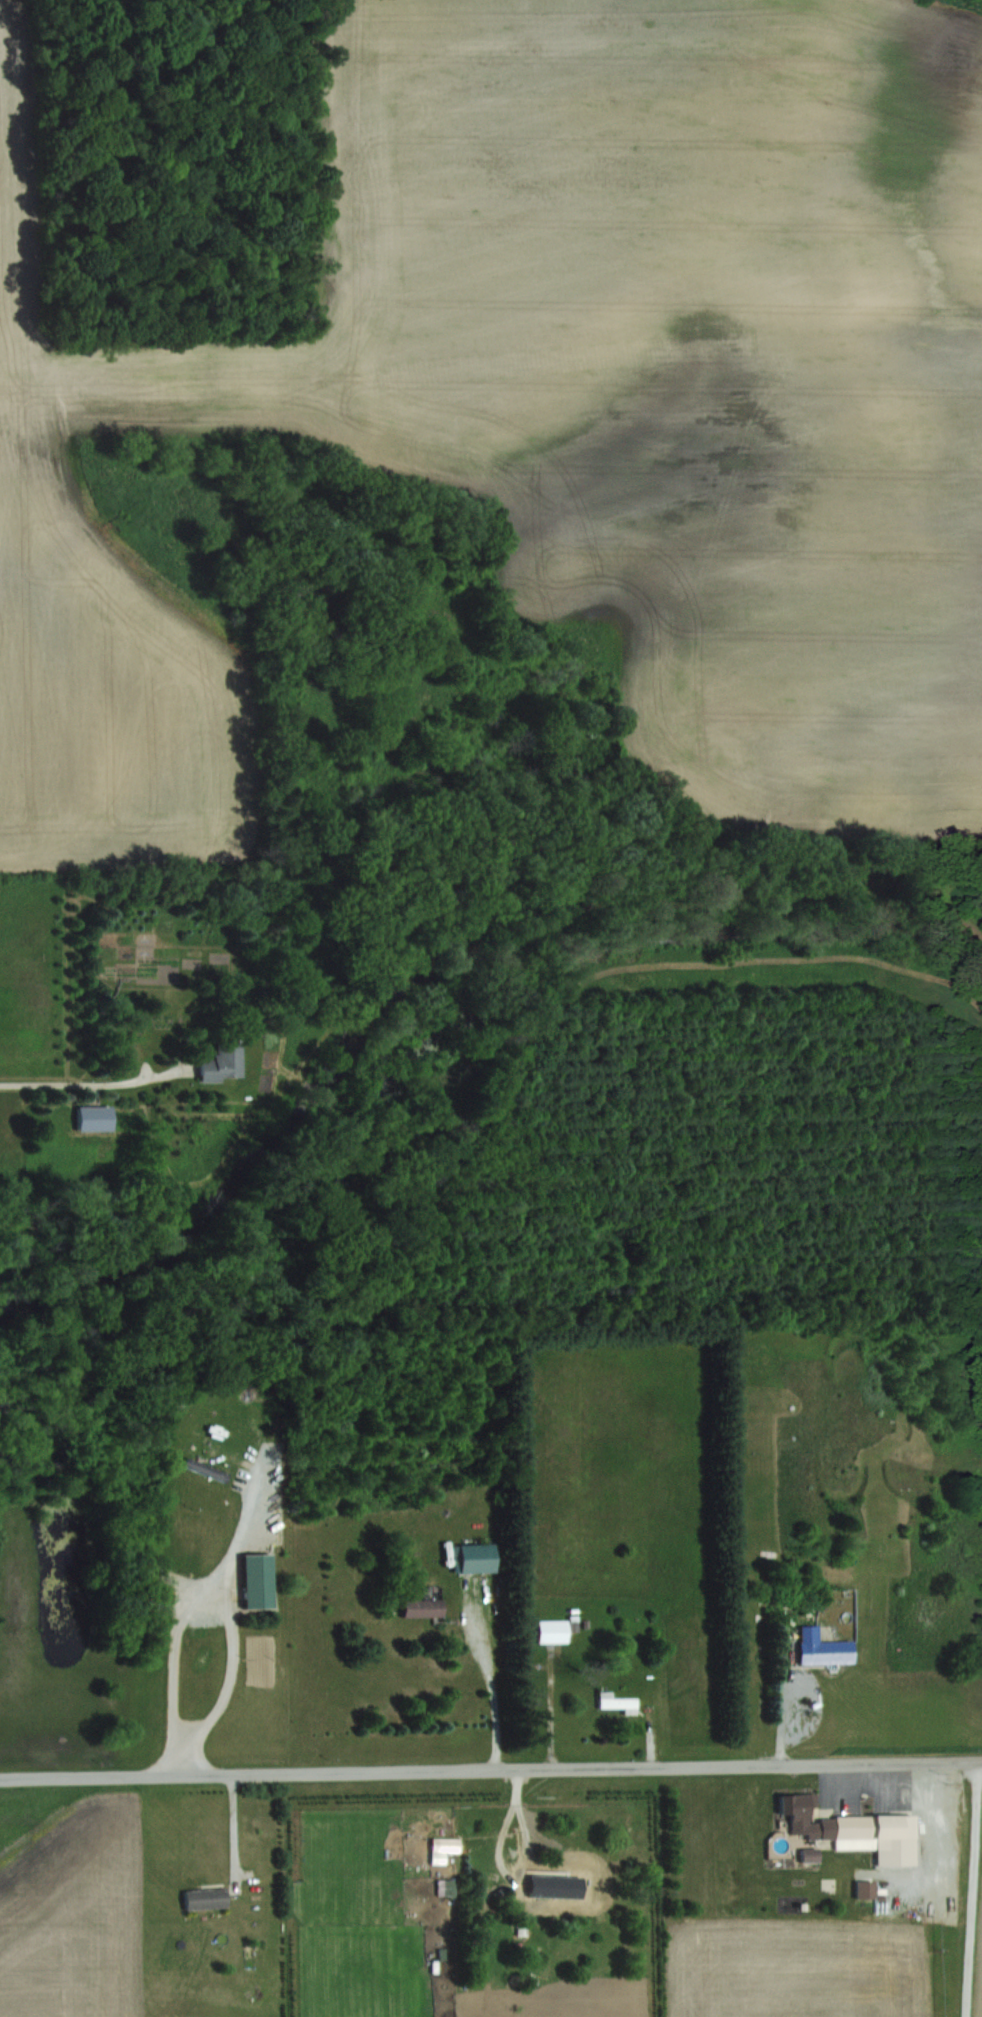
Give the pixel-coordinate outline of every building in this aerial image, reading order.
[(239,1079),(238,1038),(213,1038),(213,1057),(197,1057),(198,1079),(239,1079)] [(111,1105),(76,1105),(76,1131),(111,1131),(111,1105)] [(457,1572),(493,1572),(493,1543),(457,1543),(457,1572)] [(230,1608),(271,1608),(271,1553),(230,1554),(230,1608)] [(401,1599),(401,1617),(440,1617),(440,1599),(401,1599)] [(565,1620),(537,1620),(537,1642),(565,1642),(565,1620)] [(798,1663),(852,1663),(852,1640),(817,1640),(817,1625),(798,1625),(798,1663)] [(612,1697),(612,1691),(598,1691),(598,1707),(623,1707),(624,1714),(636,1714),(636,1697),(612,1697)] [(914,1864),(914,1812),(806,1813),(806,1804),(814,1804),(814,1792),(783,1792),(783,1813),(789,1813),(790,1836),(834,1836),(834,1848),(875,1848),(875,1864),(914,1864)] [(579,1882),(535,1882),(535,1895),(579,1895),(579,1882)] [(183,1907),(226,1907),(226,1887),(183,1887),(183,1907)]
